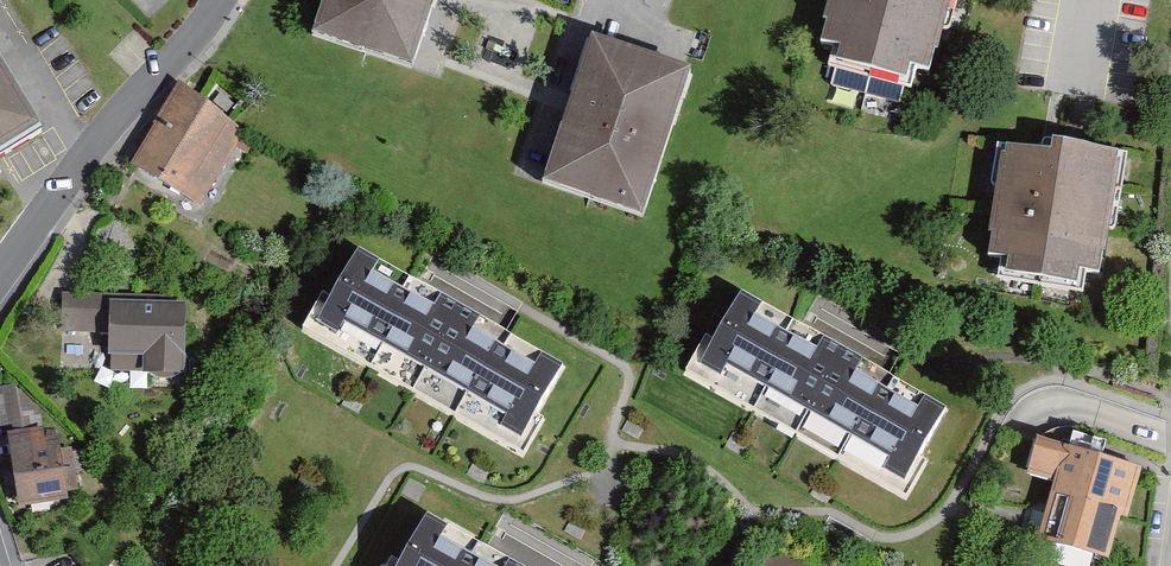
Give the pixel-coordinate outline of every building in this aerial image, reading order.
[(414,63),(434,0),(331,0),(320,33),(414,63)] [(939,66),(957,0),(841,0),(830,41),(854,47),(851,58),(917,75),(921,61),(939,66)] [(555,182),(649,211),(690,80),(596,51),(555,182)] [(44,130),(0,58),(0,157),(44,130)] [(186,86),(141,160),(201,196),(246,122),(186,86)] [(1058,149),(1019,142),(1000,247),(1020,251),(1017,267),(1090,281),(1093,263),(1109,265),(1130,151),(1060,138),(1058,149)] [(460,304),(358,248),(313,329),(415,386),(460,304)] [(844,348),(743,290),(696,371),(799,428),(844,348)] [(188,297),(63,294),(62,329),(109,330),(108,352),(142,353),(142,371),(186,372),(188,297)] [(564,361),(460,304),(415,386),(519,443),(564,361)] [(903,486),(948,406),(844,348),(799,428),(903,486)] [(0,386),(0,429),(15,512),(79,501),(78,495),(85,494),(82,476),(91,475),(86,445),(75,446),(74,438),(63,440),(62,433),(46,436),(42,412),(13,383),(0,386)] [(1046,539),(1119,560),(1130,520),(1137,522),(1153,467),(1043,436),(1034,467),(1063,475),(1046,539)] [(426,510),(394,565),(523,565),(426,510)]
